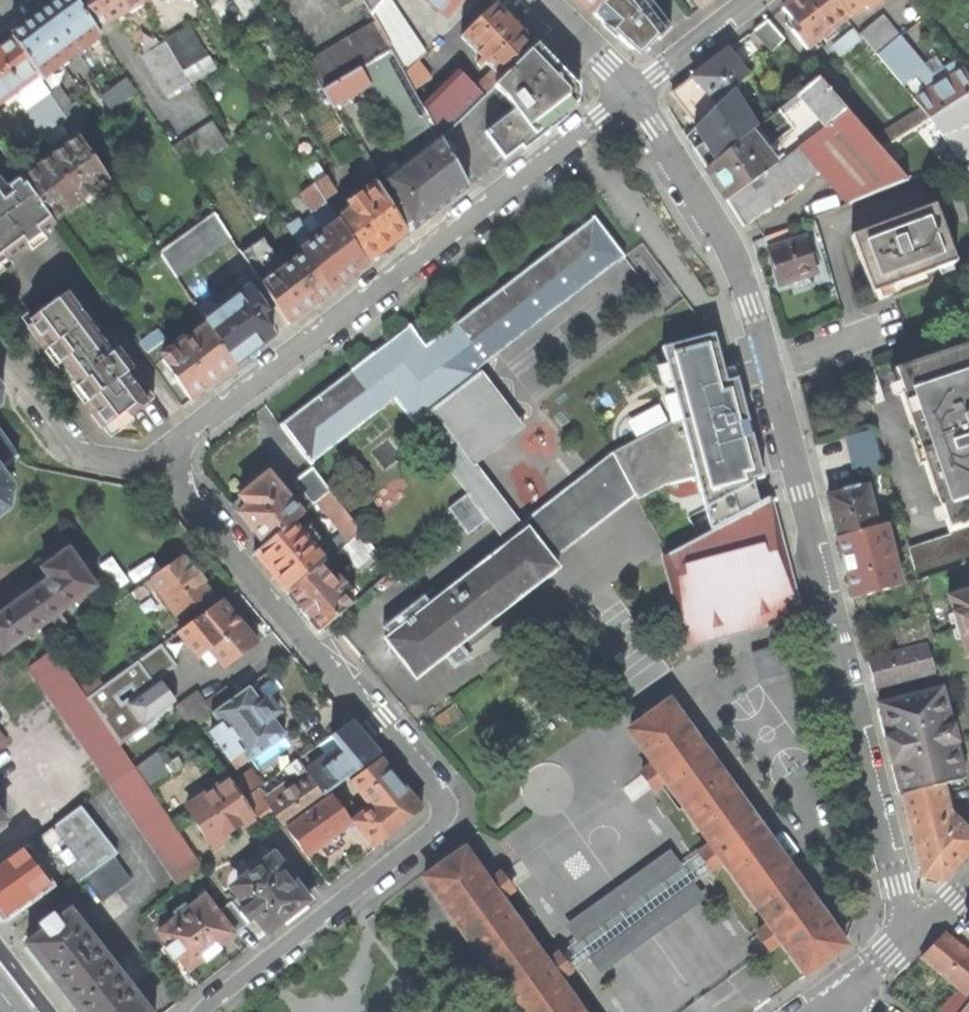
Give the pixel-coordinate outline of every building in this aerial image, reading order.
[(96,31),(76,0),(61,0),(38,17),(11,37),(38,76),(41,80),(100,37),(96,31)] [(142,3),(140,0),(76,0),(96,31),(142,3)] [(251,0),(233,0),(244,17),(257,10),(251,0)] [(370,14),(382,0),(362,0),(370,14)] [(389,49),(405,75),(418,62),(427,53),(392,0),(382,0),(370,14),(375,23),(389,49)] [(447,16),(460,0),(427,0),(447,16)] [(595,15),(607,0),(579,0),(595,15)] [(595,15),(604,24),(605,23),(619,35),(618,37),(622,40),(630,48),(641,46),(645,50),(657,37),(660,39),(671,27),(649,0),(607,0),(595,15)] [(847,18),(832,0),(793,0),(782,9),(790,20),(785,24),(806,50),(847,18)] [(847,18),(863,6),(867,10),(880,0),(832,0),(847,18)] [(440,138),(493,87),(537,44),(512,18),(496,2),(461,37),(482,60),(477,65),(480,69),(486,63),(493,72),(475,89),(462,74),(425,111),(440,138)] [(882,15),(860,34),(877,54),(899,36),(882,15)] [(767,20),(753,31),(772,52),(784,39),(767,20)] [(307,65),(322,90),(389,49),(375,23),(307,65)] [(191,27),(165,42),(189,83),(215,68),(191,27)] [(860,42),(852,32),(832,47),(840,58),(860,42)] [(924,66),(899,36),(877,54),(902,84),(924,66)] [(38,76),(11,37),(0,45),(0,104),(38,76)] [(165,97),(189,83),(165,42),(141,56),(165,97)] [(485,133),(504,158),(521,145),(578,102),(579,87),(537,44),(493,87),(513,110),(485,133)] [(411,222),(414,227),(435,211),(468,186),(440,138),(425,111),(413,90),(405,75),(389,49),(322,90),(332,108),(369,86),(411,161),(386,180),(387,181),(379,186),(403,226),(411,222)] [(747,76),(727,50),(671,94),(683,110),(695,126),(733,90),(747,76)] [(913,98),(921,108),(929,118),(968,94),(968,76),(957,61),(932,76),(938,84),(913,98)] [(418,62),(405,75),(413,90),(430,78),(418,62)] [(839,100),(849,91),(829,68),(818,77),(839,100)] [(765,150),(750,132),(706,168),(717,186),(726,200),(848,112),(818,78),(778,110),(792,128),(765,150)] [(75,103),(71,106),(58,86),(49,92),(50,93),(68,119),(80,137),(82,140),(94,131),(75,103)] [(756,127),(733,90),(695,126),(686,136),(694,149),(706,168),(750,132),(756,127)] [(50,93),(25,111),(42,136),(68,119),(50,93)] [(929,118),(963,162),(968,160),(968,94),(929,118)] [(881,148),(929,118),(921,108),(873,140),(881,148)] [(908,180),(848,112),(726,200),(735,215),(743,227),(820,171),(849,203),(908,180)] [(188,172),(226,147),(212,122),(172,148),(188,172)] [(48,160),(22,179),(52,222),(109,180),(82,140),(80,137),(48,160)] [(52,222),(22,179),(0,149),(0,266),(54,225),(52,222)] [(314,184),(324,198),(335,190),(316,162),(305,169),(314,184)] [(337,220),(339,222),(367,264),(385,250),(407,233),(379,186),(377,182),(347,205),(351,210),(337,220)] [(339,222),(337,220),(324,198),(314,184),(301,192),(311,208),(310,209),(326,231),(339,222)] [(934,206),(851,236),(861,264),(872,293),(955,262),(934,206)] [(175,278),(230,237),(214,212),(158,252),(175,278)] [(622,259),(625,257),(594,216),(591,218),(592,219),(447,330),(446,329),(424,346),(416,334),(416,333),(410,325),(408,326),(408,327),(387,342),(389,344),(375,355),(373,353),(350,370),(351,371),(280,424),(310,465),(313,463),(311,460),(393,397),(414,425),(414,424),(416,423),(415,422),(433,408),(479,372),(475,368),(620,256),(622,259)] [(297,219),(287,225),(302,248),(314,241),(297,219)] [(302,248),(305,253),(330,292),(346,280),(367,264),(339,222),(326,231),(314,241),(302,248)] [(789,227),(764,237),(773,263),(780,285),(816,273),(805,237),(793,241),(789,227)] [(241,253),(259,281),(275,305),(288,325),(307,309),(330,292),(305,253),(285,268),(263,238),(241,253)] [(205,321),(208,325),(235,365),(259,347),(273,336),(259,317),(275,305),(259,281),(205,321)] [(119,432),(133,421),(129,416),(153,398),(73,290),(30,321),(49,348),(45,351),(56,366),(61,363),(75,382),(107,426),(112,423),(119,432)] [(162,361),(190,400),(209,385),(235,365),(208,325),(173,352),(171,350),(164,355),(164,360),(162,361)] [(711,531),(769,499),(769,497),(758,502),(753,478),(761,476),(761,477),(763,476),(752,434),(749,435),(746,422),(749,422),(740,389),(737,378),(735,378),(736,379),(727,382),(714,333),(662,347),(680,416),(613,452),(613,453),(635,494),(638,499),(664,485),(697,477),(711,531)] [(894,370),(902,394),(900,395),(919,451),(938,508),(940,507),(949,532),(968,525),(968,345),(894,370)] [(416,423),(414,424),(467,494),(469,492),(490,518),(487,520),(507,546),(525,532),(519,525),(521,523),(476,464),(524,427),(481,371),(479,372),(500,401),(504,407),(459,441),(433,408),(415,422),(416,423)] [(500,401),(479,372),(433,408),(459,441),(485,421),(504,407),(500,401)] [(883,470),(872,430),(845,436),(855,477),(883,470)] [(7,511),(9,510),(10,508),(9,507),(12,490),(13,490),(13,488),(12,486),(11,486),(1,471),(14,461),(15,461),(18,459),(16,455),(6,441),(6,440),(4,437),(3,437),(0,433),(0,516),(7,511)] [(634,495),(635,494),(613,453),(611,454),(612,455),(592,470),(591,470),(590,471),(591,472),(549,505),(547,504),(522,524),(551,560),(620,506),(619,506),(634,494),(634,495)] [(330,491),(312,467),(296,480),(313,504),(317,501),(330,491)] [(247,524),(265,546),(292,523),(302,514),(269,474),(240,497),(247,506),(238,514),(247,524)] [(845,492),(827,496),(832,517),(837,535),(876,525),(867,487),(858,489),(858,487),(845,490),(845,492)] [(360,531),(330,491),(317,501),(349,541),(352,538),(360,531)] [(487,520),(490,518),(470,492),(467,494),(448,508),(468,535),(487,520)] [(687,645),(799,614),(769,499),(711,531),(664,555),(687,645)] [(885,522),(876,525),(837,535),(847,576),(853,598),(901,585),(885,522)] [(267,570),(287,594),(321,565),(325,562),(292,523),(265,546),(254,555),(267,570)] [(558,569),(551,560),(522,524),(521,523),(519,525),(525,532),(507,546),(431,605),(424,596),(401,614),(407,622),(390,634),(391,636),(390,637),(389,638),(387,636),(385,637),(400,656),(417,679),(420,677),(418,675),(444,654),(451,662),(466,651),(460,643),(541,579),(543,581),(544,580),(543,578),(554,569),(556,571),(558,569)] [(908,548),(917,580),(968,562),(968,528),(908,548)] [(349,541),(340,549),(355,566),(368,556),(352,538),(349,541)] [(3,654),(96,588),(69,550),(42,569),(49,580),(25,597),(24,596),(18,601),(10,606),(11,607),(0,615),(0,650),(3,654)] [(157,589),(180,619),(212,596),(199,578),(182,556),(133,591),(140,601),(157,589)] [(331,622),(353,603),(346,595),(350,591),(338,578),(335,581),(321,565),(287,594),(300,610),(319,632),(330,623),(331,622)] [(948,597),(966,655),(968,654),(968,590),(948,597)] [(221,601),(178,633),(185,641),(190,638),(195,643),(190,647),(200,659),(210,650),(224,667),(256,644),(239,624),(221,601)] [(383,628),(390,637),(391,636),(390,634),(407,622),(401,614),(383,628)] [(872,675),(875,688),(934,672),(927,644),(934,642),(926,615),(897,623),(904,650),(868,659),(872,675)] [(177,666),(161,645),(100,688),(86,698),(119,743),(176,702),(160,679),(177,666)] [(52,650),(27,667),(111,785),(136,767),(119,743),(86,698),(80,689),(52,650)] [(86,698),(100,688),(94,679),(80,689),(86,698)] [(197,692),(175,708),(190,729),(211,713),(233,697),(226,686),(205,702),(197,692)] [(248,686),(233,697),(211,713),(220,725),(210,733),(237,770),(284,735),(271,718),(278,713),(273,707),(268,700),(261,705),(248,686)] [(942,785),(963,779),(954,741),(956,741),(953,725),(950,726),(941,689),(879,705),(893,758),(902,795),(942,785)] [(805,974),(844,945),(669,702),(630,730),(654,763),(642,772),(654,789),(666,780),(711,843),(699,852),(712,869),(724,861),(769,924),(757,933),(770,949),(778,943),(781,941),(805,974)] [(264,798),(258,789),(243,800),(254,816),(258,822),(265,817),(273,811),(284,825),(324,797),(323,795),(378,756),(362,738),(350,723),(330,737),(342,754),(310,777),(298,760),(283,771),(290,780),(298,774),(304,782),(294,789),(288,781),(264,798)] [(157,752),(136,767),(152,790),(173,776),(157,752)] [(358,815),(356,813),(352,816),(351,818),(355,822),(375,848),(422,808),(394,774),(380,759),(350,783),(369,806),(358,815)] [(152,790),(136,767),(111,785),(176,884),(203,867),(152,790)] [(250,770),(232,783),(243,800),(258,789),(261,786),(250,770)] [(238,827),(254,816),(243,800),(232,783),(230,781),(187,808),(211,845),(238,827)] [(942,785),(902,795),(923,877),(940,881),(961,860),(968,852),(968,832),(949,812),(942,785)] [(332,796),(286,828),(307,857),(319,848),(330,840),(338,834),(355,822),(351,818),(332,796)] [(83,878),(113,857),(117,853),(80,808),(39,837),(48,850),(62,840),(78,861),(68,869),(78,882),(83,878)] [(50,886),(33,864),(38,860),(28,845),(0,866),(0,910),(5,917),(50,886)] [(576,941),(558,954),(570,971),(588,958),(600,975),(705,899),(694,882),(712,869),(699,853),(681,865),(670,849),(564,925),(576,941)] [(424,878),(511,999),(521,1011),(581,1011),(558,980),(570,972),(557,955),(546,963),(500,900),(512,891),(500,874),(488,883),(464,850),(424,878)] [(246,907),(238,913),(247,924),(255,918),(266,933),(274,927),(307,901),(273,856),(241,881),(246,886),(236,894),(246,907)] [(100,903),(130,880),(113,857),(83,878),(100,903)] [(203,897),(159,932),(170,946),(166,949),(174,959),(178,956),(188,970),(203,958),(206,961),(214,955),(220,950),(217,947),(247,924),(238,913),(229,902),(215,913),(203,897)] [(38,958),(54,979),(98,947),(70,912),(57,922),(53,917),(41,926),(45,931),(27,945),(38,958)] [(259,939),(266,933),(255,918),(247,924),(259,939)] [(921,959),(959,990),(966,996),(964,998),(968,1002),(968,953),(946,934),(927,953),(921,959)] [(98,947),(54,979),(80,1011),(149,1011),(98,947)] [(939,1011),(940,1011),(961,1011),(968,1002),(964,998),(966,996),(959,990),(939,1011)]
